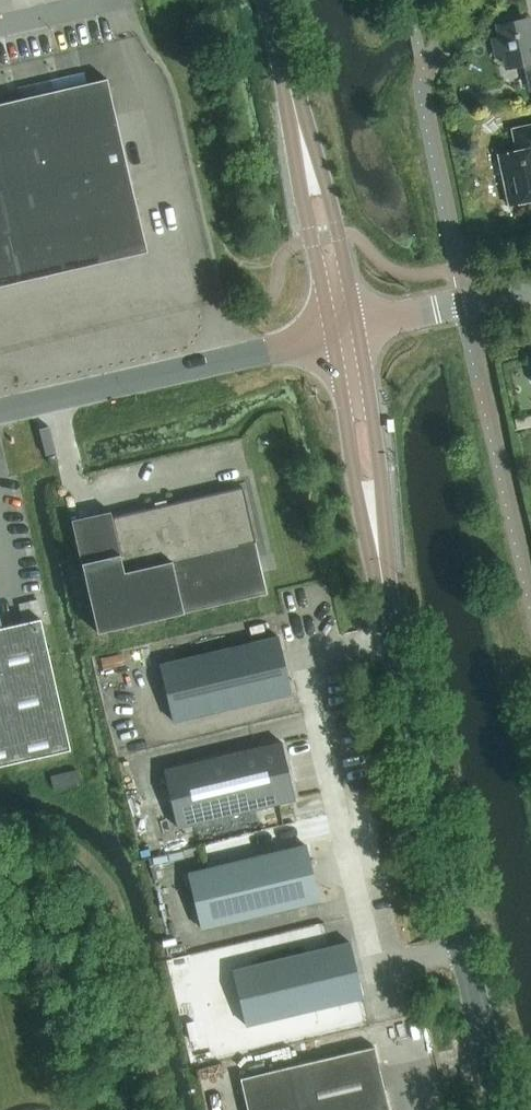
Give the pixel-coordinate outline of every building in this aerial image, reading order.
[(526,18),(499,24),(502,37),(493,39),(496,57),(505,55),(508,68),(523,64),(528,92),(530,91),(530,41),(526,18)] [(146,251),(106,79),(0,103),(0,285),(146,251)] [(511,129),(516,151),(498,155),(508,205),(530,200),(530,125),(511,129)] [(72,520),(98,631),(267,592),(242,486),(112,517),(111,511),(72,520)] [(71,749),(41,618),(0,627),(0,765),(71,749)] [(277,637),(160,664),(173,721),(290,693),(277,637)] [(177,826),(294,799),(281,742),(164,770),(177,826)] [(54,789),(81,782),(77,769),(50,775),(54,789)] [(305,845),(188,872),(201,929),(318,901),(305,845)] [(246,1026),(363,998),(349,942),(232,969),(246,1026)] [(373,1047),(287,1067),(240,1078),(247,1109),(389,1109),(373,1047)]
